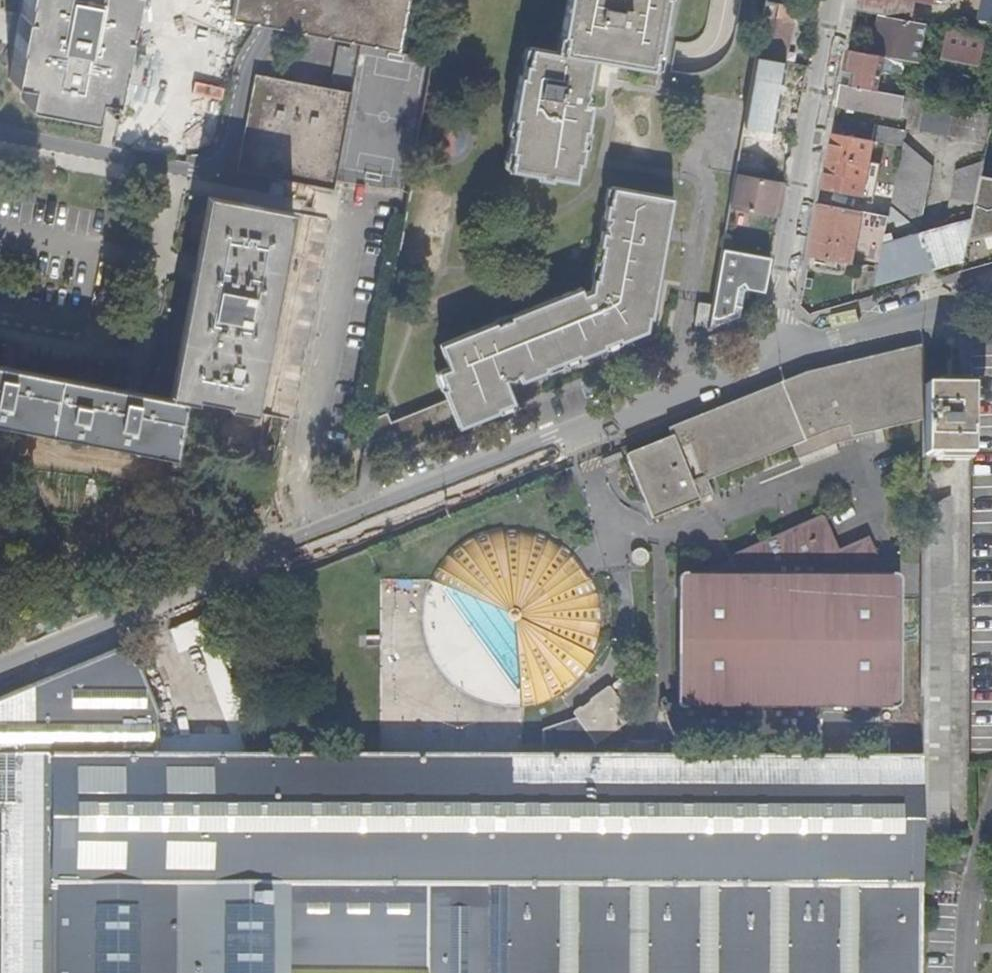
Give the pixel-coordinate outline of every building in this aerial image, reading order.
[(127,11),(121,10),(123,0),(23,0),(21,14),(25,15),(19,46),(14,45),(8,77),(26,81),(23,95),(89,108),(92,94),(108,97),(115,64),(110,63),(116,33),(121,34),(124,19),(126,19),(127,11)] [(127,11),(129,0),(123,0),(121,10),(127,11)] [(231,19),(398,50),(407,0),(234,0),(231,19)] [(559,35),(563,36),(559,54),(554,53),(528,49),(525,67),(522,66),(519,77),(517,77),(510,119),(513,119),(510,136),(508,151),(510,152),(507,170),(535,175),(535,178),(548,180),(549,177),(572,180),(575,162),(578,163),(581,148),(578,147),(581,131),(584,131),(586,118),(559,113),(562,99),(580,103),(583,95),(583,87),(585,87),(590,59),(605,62),(609,40),(622,42),(618,64),(651,69),(654,52),(657,52),(666,0),(566,0),(559,35)] [(857,11),(912,21),(916,2),(934,4),(934,0),(859,0),(857,11)] [(979,16),(991,18),(991,0),(982,0),(979,16)] [(765,1),(755,56),(782,61),(794,6),(765,1)] [(850,49),(897,58),(904,60),(920,63),(928,23),(912,21),(857,11),(850,49)] [(13,44),(14,45),(19,46),(25,15),(21,14),(19,14),(13,44)] [(991,30),(991,18),(979,16),(975,15),(973,27),(991,30)] [(986,34),(949,27),(944,57),(981,64),(986,34)] [(122,34),(121,34),(116,33),(110,63),(115,64),(117,64),(122,34)] [(563,36),(559,35),(557,35),(554,53),(559,54),(563,36)] [(609,40),(605,62),(618,64),(622,42),(609,40)] [(525,67),(528,49),(521,48),(518,65),(522,66),(525,67)] [(856,71),(853,85),(879,90),(897,94),(900,80),(882,77),(883,71),(901,74),(904,60),(897,58),(850,49),(846,70),(856,71)] [(660,53),(657,52),(654,52),(651,69),(657,70),(660,53)] [(756,62),(781,66),(782,61),(755,56),(752,72),(754,72),(756,62)] [(756,111),(774,115),(783,67),(781,66),(756,62),(754,72),(763,74),(762,80),(760,88),(756,111)] [(856,71),(846,70),(844,83),(853,85),(856,71)] [(351,93),(254,75),(236,171),(332,189),(351,93)] [(858,108),(901,116),(909,118),(913,97),(897,94),(879,90),(853,85),(844,83),(840,104),(849,106),(858,108)] [(750,86),(746,110),(756,111),(760,88),(750,86)] [(87,114),(89,108),(23,95),(22,101),(87,114)] [(989,141),(991,124),(991,111),(985,110),(952,104),(913,97),(909,118),(907,126),(989,141)] [(559,113),(586,118),(588,109),(588,105),(580,103),(562,99),(559,113)] [(746,110),(743,128),(771,133),(774,115),(756,111),(746,110)] [(513,119),(510,119),(506,118),(503,135),(510,136),(513,119)] [(877,126),(874,141),(903,146),(905,141),(906,131),(877,126)] [(578,147),(581,148),(584,148),(587,132),(584,131),(581,131),(578,147)] [(863,195),(874,141),(834,133),(824,188),(863,195)] [(876,284),(965,260),(981,181),(985,158),(958,168),(946,228),(918,235),(932,165),(905,141),(903,146),(890,216),(879,267),(876,284)] [(510,152),(508,151),(504,151),(501,169),(507,170),(510,152)] [(735,174),(728,209),(770,216),(774,196),(783,197),(786,182),(735,174)] [(964,270),(991,262),(991,183),(981,181),(964,270)] [(601,205),(604,205),(607,206),(610,188),(604,187),(601,205)] [(385,414),(367,422),(363,445),(390,434),(397,451),(495,412),(494,410),(510,403),(505,389),(520,384),(519,382),(513,366),(525,362),(531,377),(543,372),(542,369),(557,362),(559,362),(575,355),(576,358),(588,353),(580,330),(591,326),(599,345),(616,339),(617,341),(644,330),(647,317),(650,317),(663,243),(639,238),(642,226),(665,229),(671,197),(610,188),(607,206),(604,205),(602,217),(600,216),(598,233),(599,234),(597,246),(600,247),(597,263),(597,265),(594,281),(592,281),(590,293),(582,296),(578,291),(510,318),(511,321),(494,328),(493,324),(439,346),(448,369),(439,373),(445,390),(442,391),(445,401),(389,424),(385,414)] [(770,216),(779,218),(783,197),(774,196),(770,216)] [(207,197),(195,264),(170,399),(134,392),(86,383),(19,370),(0,366),(0,425),(174,458),(184,401),(195,403),(196,399),(227,405),(227,409),(254,415),(292,213),(207,197)] [(811,254),(828,257),(837,259),(879,267),(890,216),(821,203),(811,254)] [(663,243),(665,229),(642,226),(639,238),(663,243)] [(591,262),(597,263),(600,247),(597,246),(594,245),(591,262)] [(721,249),(707,329),(738,317),(743,287),(765,291),(771,258),(721,249)] [(588,280),(592,281),(594,281),(597,265),(591,264),(588,280)] [(709,304),(697,302),(693,323),(705,325),(709,304)] [(492,322),(493,324),(494,328),(511,321),(510,318),(508,315),(492,322)] [(588,353),(600,348),(599,345),(591,326),(580,330),(588,353)] [(618,344),(617,341),(616,339),(599,345),(600,348),(601,351),(618,344)] [(855,436),(924,419),(924,388),(924,386),(924,346),(830,369),(809,374),(669,430),(671,439),(629,456),(654,520),(711,495),(705,480),(793,445),(798,456),(832,445),(855,438),(855,436)] [(577,361),(576,358),(575,355),(559,362),(562,367),(577,361)] [(513,366),(519,382),(531,377),(525,362),(513,366)] [(560,368),(557,362),(542,369),(543,372),(544,374),(560,368)] [(439,393),(442,391),(445,390),(439,373),(433,375),(439,393)] [(924,419),(924,456),(971,456),(971,387),(924,386),(924,388),(924,419)] [(494,410),(495,412),(496,415),(512,408),(510,403),(494,410)] [(622,458),(620,453),(603,460),(605,465),(622,458)] [(922,756),(922,844),(945,843),(945,829),(948,830),(950,497),(924,508),(922,756)] [(816,707),(891,707),(891,710),(895,709),(899,707),(900,703),(901,580),(898,576),(896,575),(890,574),(890,577),(881,577),(881,567),(869,537),(839,550),(825,518),(820,516),(731,555),(729,557),(729,561),(712,568),(708,562),(705,561),(702,563),(702,566),(705,567),(706,570),(690,576),(689,575),(681,578),(678,582),(678,702),(668,705),(666,699),(663,699),(662,701),(662,706),(674,740),(819,741),(819,717),(816,717),(816,707)] [(568,560),(573,555),(566,550),(560,544),(550,539),(534,533),(523,531),(511,530),(499,531),(474,539),(463,545),(452,555),(442,566),(435,579),(431,577),(428,583),(423,599),(422,612),(422,624),(423,635),(427,648),(431,658),(438,668),(449,681),(460,690),(469,696),(482,702),(500,706),(513,707),(521,707),(521,702),(526,702),(537,699),(554,692),(567,683),(575,675),(582,668),(589,656),(595,642),(597,630),(598,620),(598,610),(596,596),(591,582),(585,584),(580,575),(574,566),(568,560)] [(644,550),(638,548),(635,549),(632,550),(630,554),(630,557),(631,561),(633,563),(636,565),(638,565),(642,565),(644,563),(646,562),(647,558),(647,555),(646,552),(644,550)] [(580,564),(573,555),(568,560),(574,566),(580,575),(585,584),(591,582),(587,573),(580,564)] [(0,803),(0,878),(0,972),(921,972),(922,844),(922,756),(594,756),(541,755),(158,754),(159,715),(131,647),(0,700),(0,803)] [(594,743),(597,745),(600,744),(630,722),(632,719),(632,717),(612,689),(608,689),(590,703),(595,711),(588,717),(582,709),(579,709),(575,712),(574,715),(578,721),(594,743)] [(595,711),(590,703),(582,709),(588,717),(595,711)] [(541,755),(594,756),(597,745),(594,743),(578,721),(552,728),(545,729),(543,731),(541,755)]
